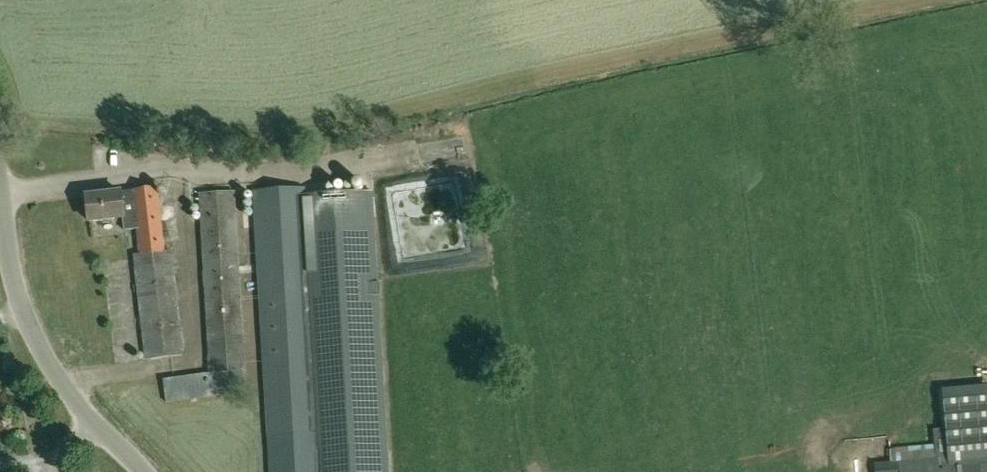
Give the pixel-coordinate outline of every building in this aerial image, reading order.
[(136,229),(139,254),(139,256),(165,253),(157,187),(133,190),(133,194),(122,195),(122,193),(86,196),(88,221),(122,218),(124,231),(136,229)] [(303,189),(253,191),(268,471),(388,471),(372,191),(303,194),(303,189)] [(235,192),(199,194),(208,374),(162,380),(164,403),(245,394),(243,369),(245,369),(235,192)] [(184,355),(173,264),(172,253),(165,253),(139,256),(139,254),(133,255),(134,268),(145,360),(184,355)] [(945,431),(947,451),(975,449),(986,438),(986,385),(941,390),(945,431)] [(947,451),(945,431),(933,432),(935,445),(890,449),(892,469),(900,468),(900,471),(986,471),(986,438),(975,449),(947,451)]
